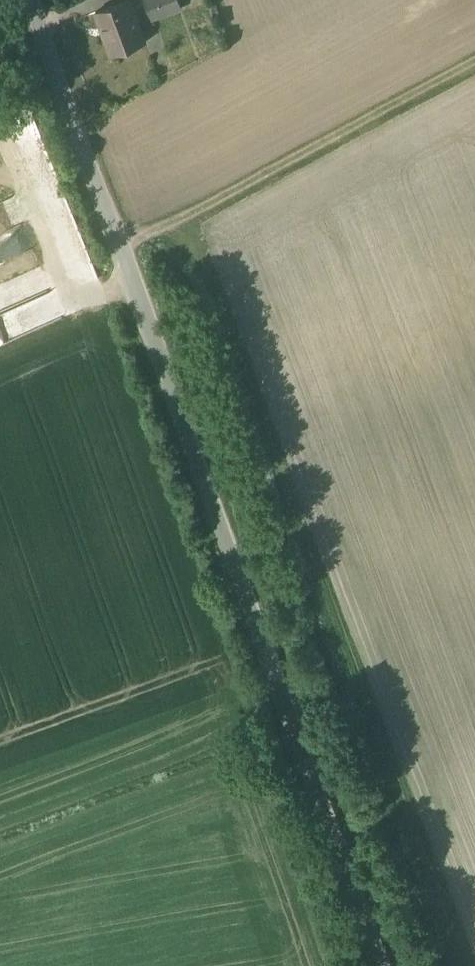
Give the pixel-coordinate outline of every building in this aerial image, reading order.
[(96,12),(112,55),(146,43),(130,0),(128,0),(96,12)] [(152,19),(181,8),(178,0),(145,0),(152,19)]
